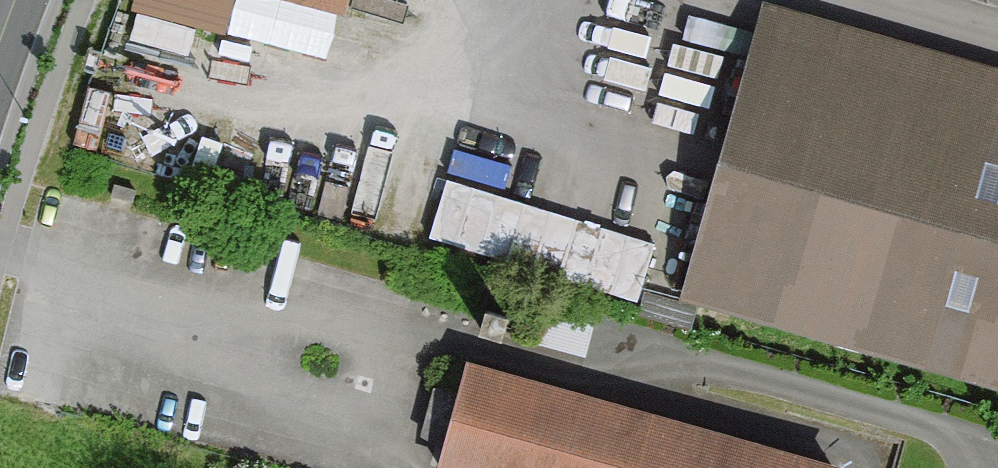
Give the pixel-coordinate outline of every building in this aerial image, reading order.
[(138,5),(230,29),(238,0),(139,0),(138,5)] [(346,18),(350,0),(270,0),(346,18)] [(143,15),(134,47),(193,64),(202,31),(143,15)] [(765,15),(683,302),(997,391),(997,81),(765,15)] [(641,289),(656,230),(448,177),(433,237),(641,289)] [(511,306),(487,300),(479,335),(504,340),(511,306)] [(441,467),(832,467),(472,363),(441,467)]
